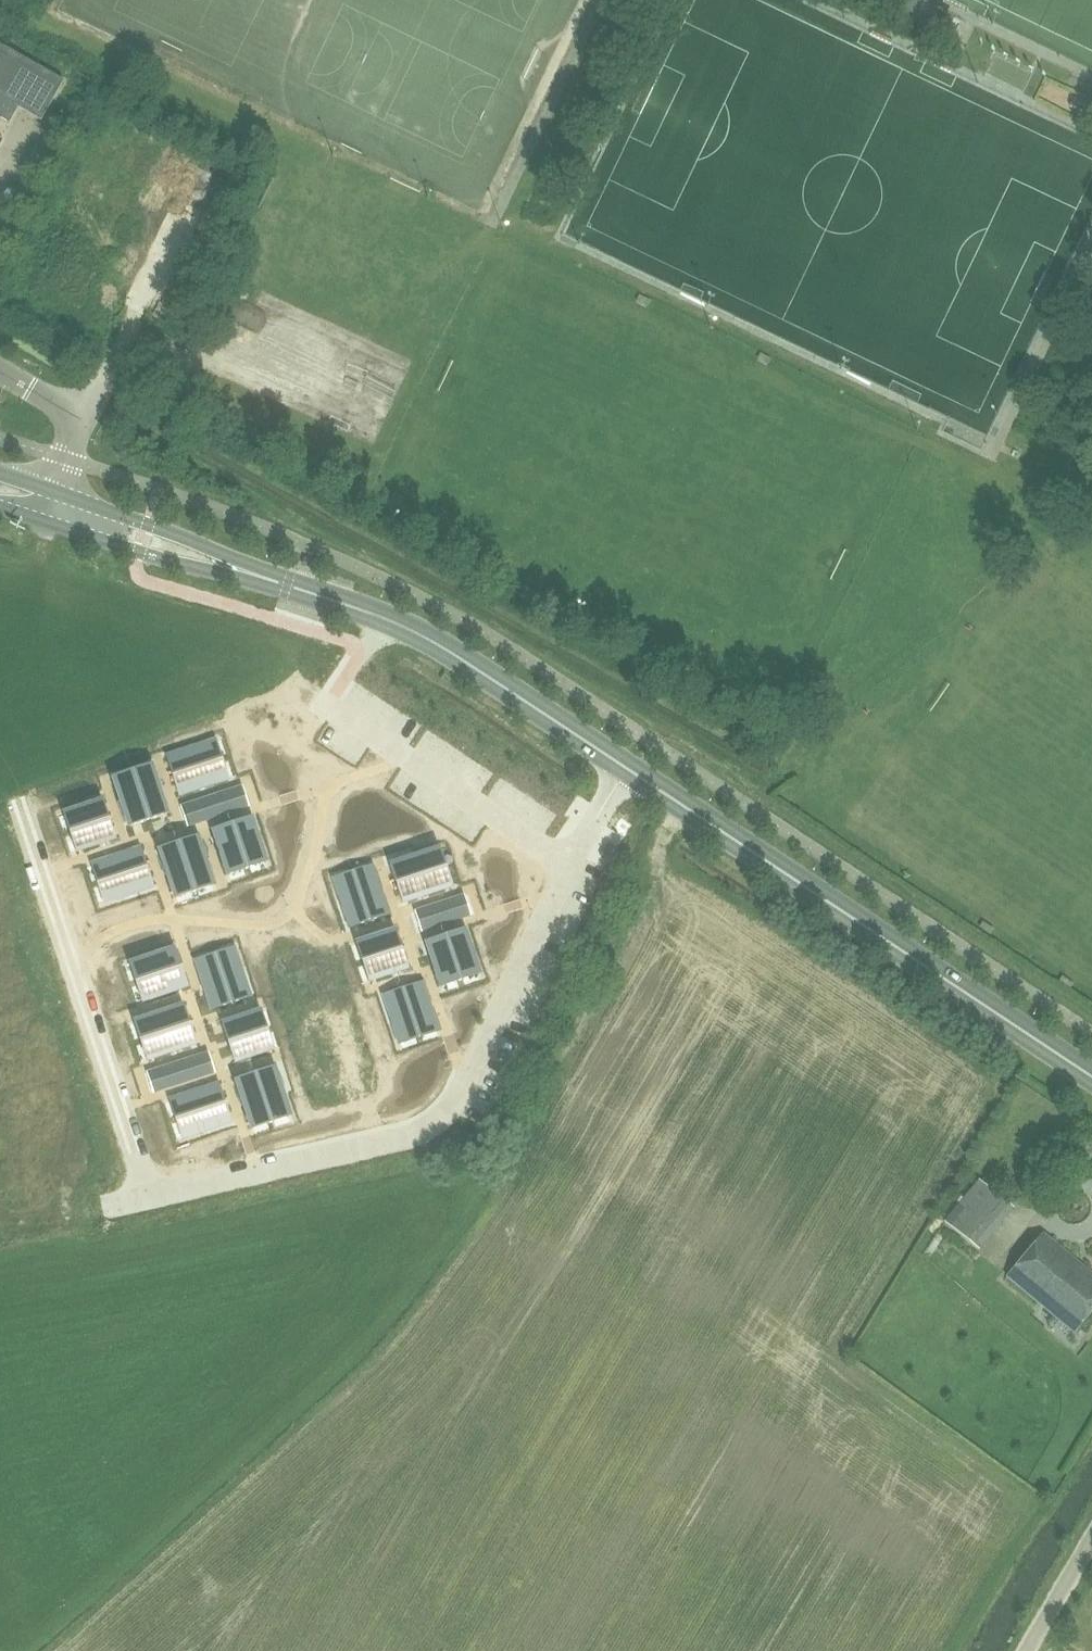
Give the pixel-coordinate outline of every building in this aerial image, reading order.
[(8,123),(16,107),(40,121),(62,81),(0,45),(0,119),(8,123)] [(212,742),(166,757),(172,774),(218,759),(212,742)] [(219,762),(173,778),(179,794),(224,779),(219,762)] [(152,769),(135,774),(150,820),(167,814),(152,769)] [(131,776),(115,781),(130,827),(147,821),(131,776)] [(242,787),(179,808),(185,827),(249,806),(242,787)] [(103,801),(67,813),(73,830),(108,818),(103,801)] [(251,819),(234,824),(248,865),(264,859),(251,819)] [(110,822),(74,833),(80,850),(115,839),(110,822)] [(230,825),(213,831),(227,872),(244,866),(230,825)] [(197,837),(180,842),(195,888),(212,882),(197,837)] [(176,843),(159,849),(174,895),(191,889),(176,843)] [(141,848),(95,863),(101,880),(146,865),(141,848)] [(435,850),(389,865),(395,882),(440,867),(435,850)] [(148,869),(102,884),(108,901),(153,886),(148,869)] [(372,869),(355,875),(371,921),(387,915),(372,869)] [(442,871),(396,886),(402,903),(447,888),(442,871)] [(352,876),(335,882),(350,927),(367,922),(352,876)] [(464,896),(413,912),(420,932),(471,915),(464,896)] [(464,930),(447,936),(460,977),(477,971),(464,930)] [(395,931),(359,943),(365,960),(400,948),(395,931)] [(443,937),(426,943),(440,984),(457,978),(443,937)] [(174,949),(133,963),(139,980),(179,966),(174,949)] [(402,951),(366,963),(372,980),(407,968),(402,951)] [(235,952),(218,957),(233,1003),(250,997),(235,952)] [(214,958),(197,964),(212,1010),(229,1004),(214,958)] [(181,970),(140,983),(146,1000),(186,987),(181,970)] [(421,982),(404,988),(419,1033),(436,1028),(421,982)] [(400,989),(383,995),(399,1040),(415,1034),(400,989)] [(184,1006),(138,1021),(144,1038),(189,1023),(184,1006)] [(257,1013),(222,1025),(227,1042),(263,1030),(257,1013)] [(190,1027),(145,1042),(150,1059),(196,1044),(190,1027)] [(264,1033),(229,1045),(234,1062),(270,1050),(264,1033)] [(210,1052),(147,1073),(153,1093),(217,1072),(210,1052)] [(273,1068),(256,1073),(272,1119),(289,1113),(273,1068)] [(253,1074),(236,1080),(251,1126),(268,1120),(253,1074)] [(219,1084),(173,1099),(179,1116),(225,1101),(219,1084)] [(226,1105),(180,1120),(186,1137),(231,1122),(226,1105)] [(1012,1207),(979,1180),(944,1222),(977,1249),(1012,1207)] [(1007,1277),(1073,1332),(1074,1331),(1080,1322),(1091,1309),(1091,1274),(1043,1233),(1007,1277)]
